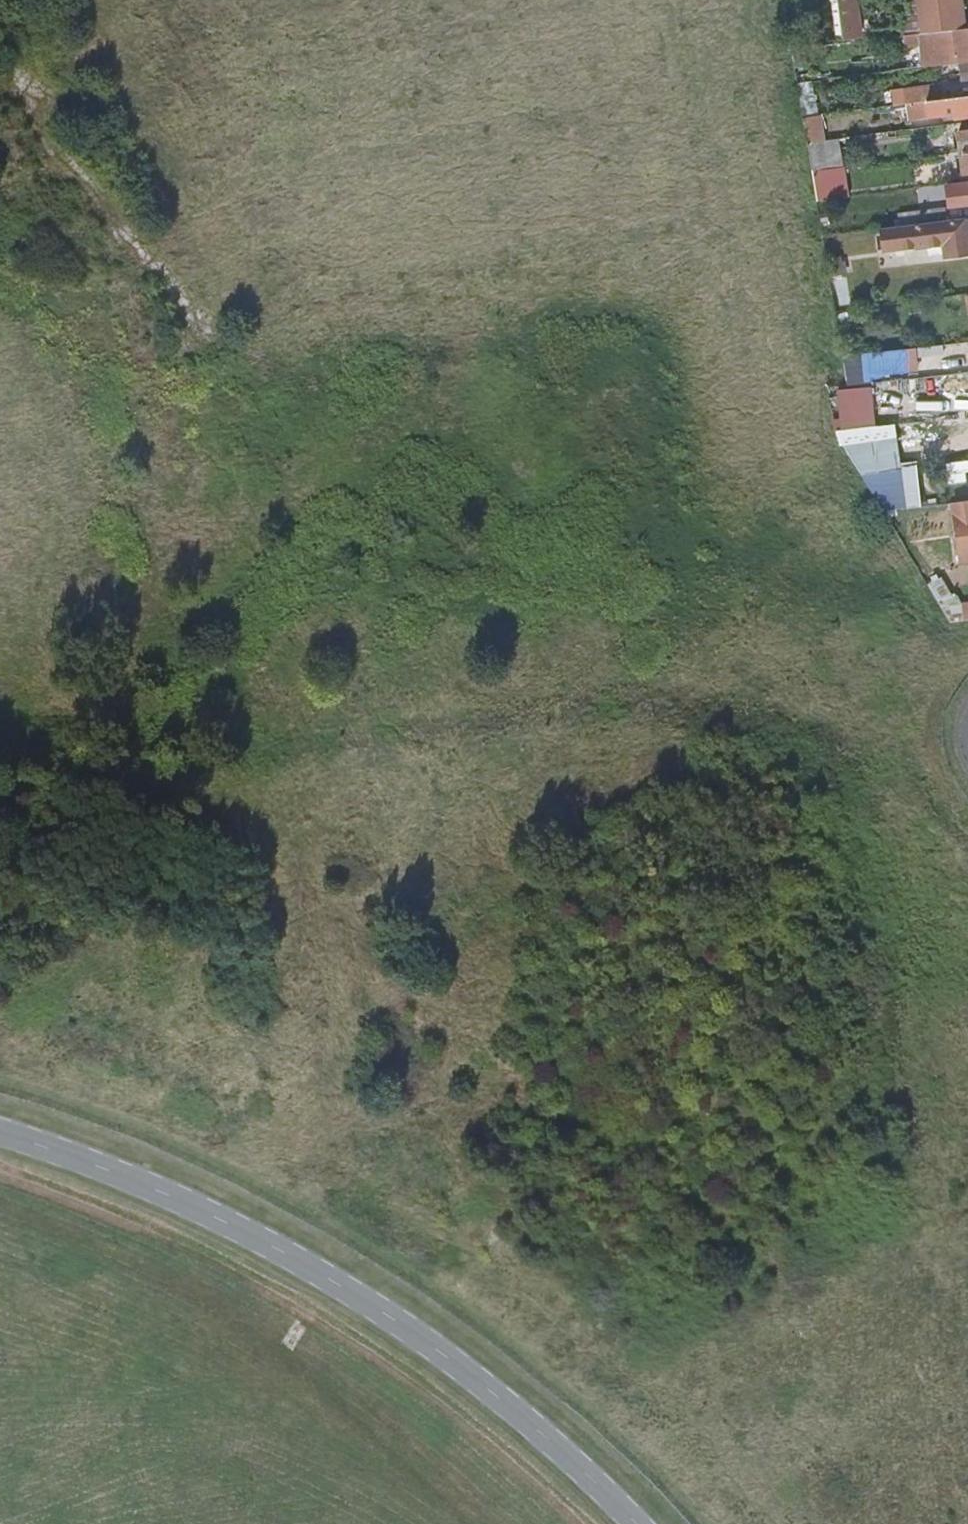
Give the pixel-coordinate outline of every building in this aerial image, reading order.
[(854,0),(838,0),(842,36),(858,34),(854,0)] [(930,33),(967,28),(967,0),(927,0),(930,33)] [(930,33),(899,37),(900,46),(908,45),(909,51),(953,46),(954,56),(967,54),(967,28),(930,33)] [(958,63),(960,77),(967,76),(967,62),(958,63)] [(924,98),(923,87),(922,83),(904,86),(905,100),(924,98)] [(945,85),(923,87),(924,98),(947,95),(945,85)] [(919,103),(921,118),(948,114),(949,118),(967,115),(967,97),(919,103)] [(960,152),(967,151),(967,131),(958,133),(960,152)] [(827,170),(822,141),(807,143),(811,172),(827,170)] [(831,199),(827,170),(811,172),(816,201),(831,199)] [(959,182),(961,204),(967,204),(967,181),(959,182)] [(926,223),(939,221),(937,210),(924,212),(926,223)] [(888,228),(891,250),(923,244),(923,246),(951,241),(953,254),(967,252),(967,220),(963,221),(963,218),(939,221),(926,223),(912,225),(888,228)] [(910,262),(944,256),(942,244),(908,250),(910,262)] [(842,354),(846,375),(903,371),(900,350),(842,354)] [(903,509),(920,507),(915,468),(881,472),(903,509)] [(949,504),(959,558),(967,556),(967,502),(949,504)] [(967,618),(967,602),(959,603),(967,618)]
